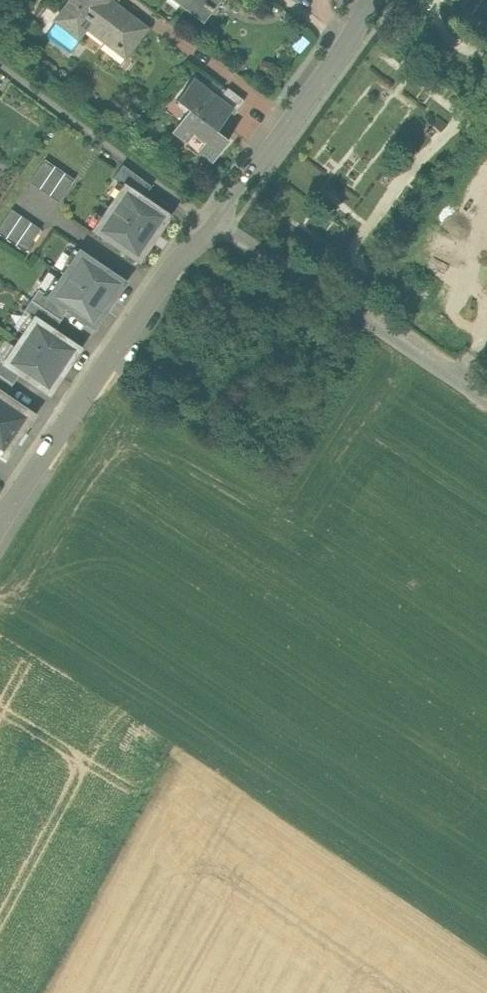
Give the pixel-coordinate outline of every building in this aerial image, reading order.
[(56,19),(79,37),(90,23),(125,50),(145,24),(117,3),(118,2),(116,0),(71,0),(56,19)] [(183,0),(180,4),(196,17),(197,15),(196,14),(203,4),(212,10),(214,8),(210,5),(213,0),(183,0)] [(220,98),(194,78),(178,100),(190,109),(173,131),(213,162),(229,140),(217,130),(234,108),(233,107),(220,98)] [(245,100),(228,87),(220,98),(233,107),(237,110),(245,100)] [(46,159),(30,182),(40,188),(55,165),(46,159)] [(152,185),(123,164),(114,177),(125,184),(144,197),(152,185)] [(65,172),(55,165),(40,188),(50,195),(65,172)] [(75,179),(65,172),(50,195),(60,202),(75,179)] [(144,197),(125,184),(124,185),(126,187),(119,198),(117,196),(102,218),(104,219),(98,230),(95,228),(94,230),(140,261),(171,215),(144,197)] [(12,208),(0,226),(0,234),(26,251),(41,228),(12,208)] [(49,295),(49,296),(68,309),(95,328),(126,281),(80,250),(49,295)] [(49,295),(39,288),(31,299),(61,319),(68,309),(49,296),(49,295)] [(61,319),(31,299),(24,310),(35,317),(35,316),(55,329),(61,319)] [(55,329),(35,316),(35,317),(4,362),(4,363),(20,373),(50,394),(82,347),(55,329)] [(1,359),(0,360),(0,374),(13,383),(20,373),(4,363),(4,362),(1,359)] [(0,375),(0,389),(13,398),(19,388),(0,375)] [(0,389),(0,457),(8,462),(40,416),(13,398),(0,389)]
